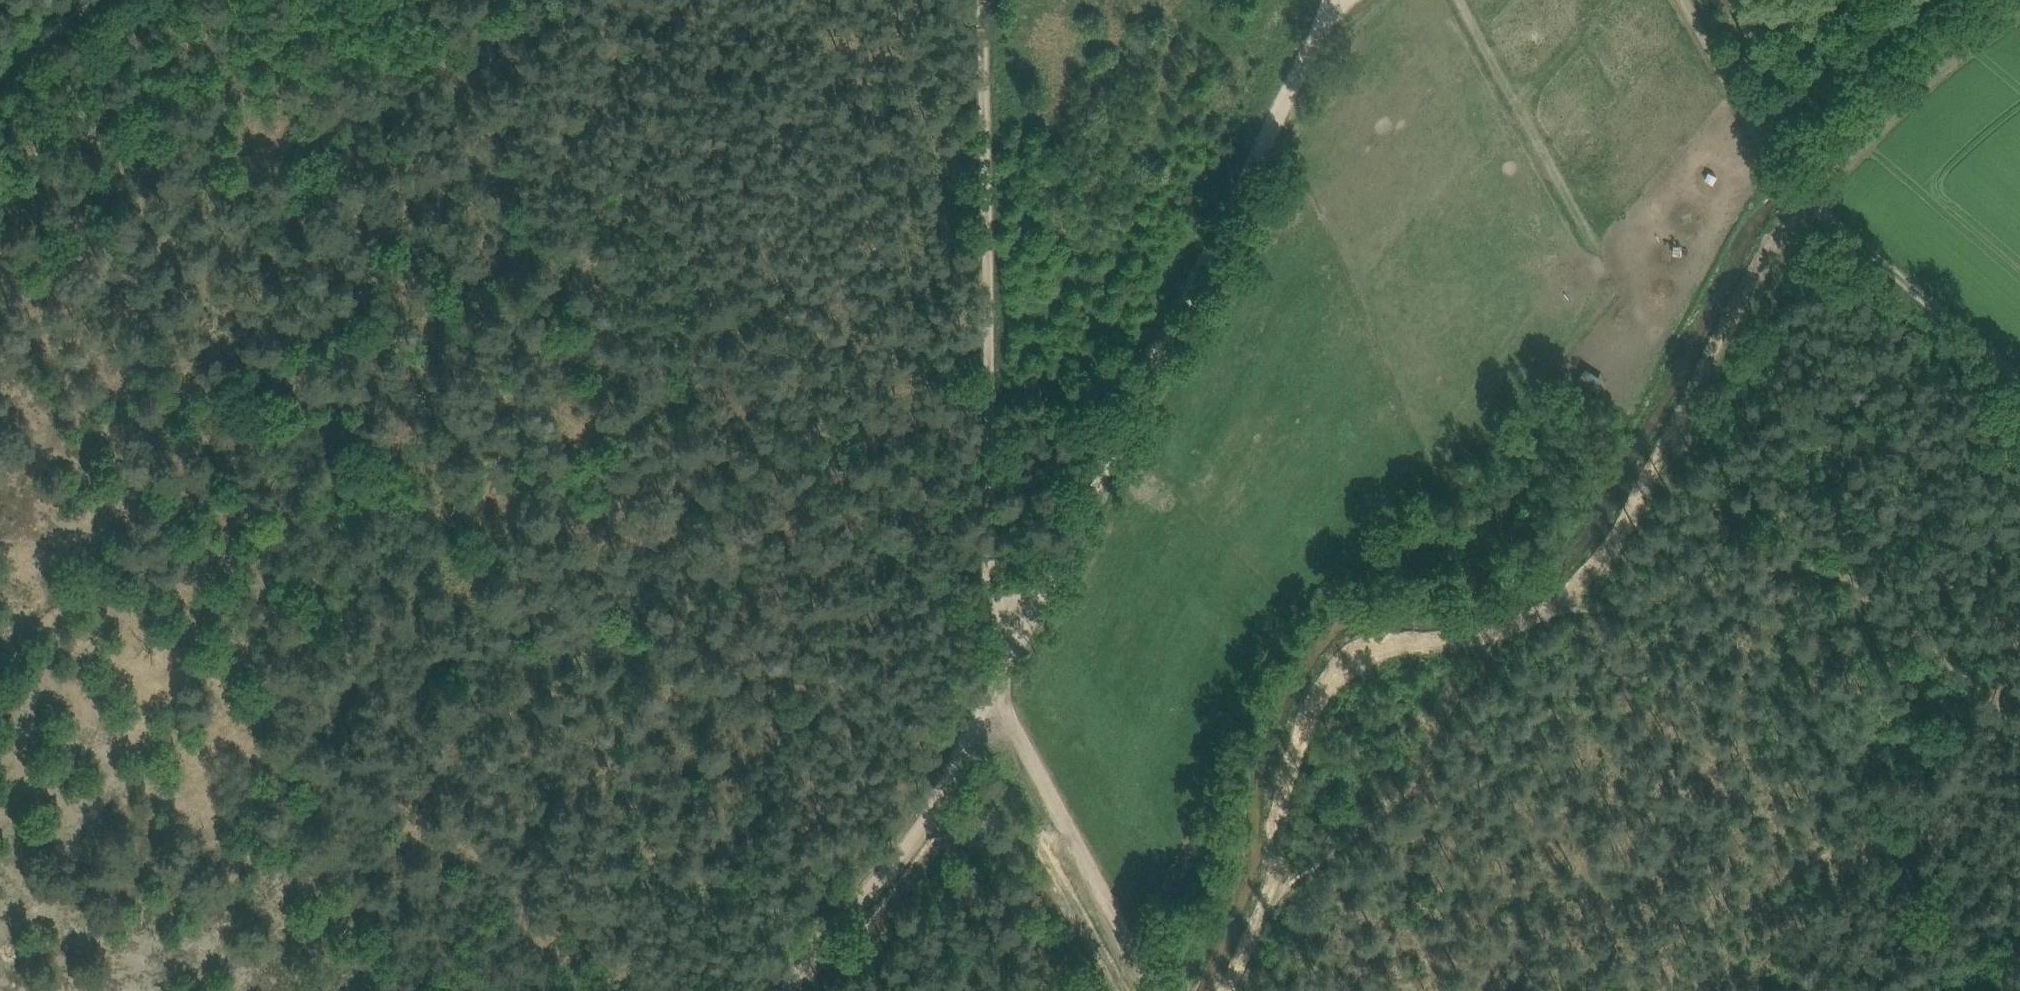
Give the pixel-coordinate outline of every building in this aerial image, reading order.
[(1772,68),(1760,73),(1763,80),(1775,76),(1772,68)] [(1252,734),(1244,730),(1240,738),(1248,742),(1252,734)]
